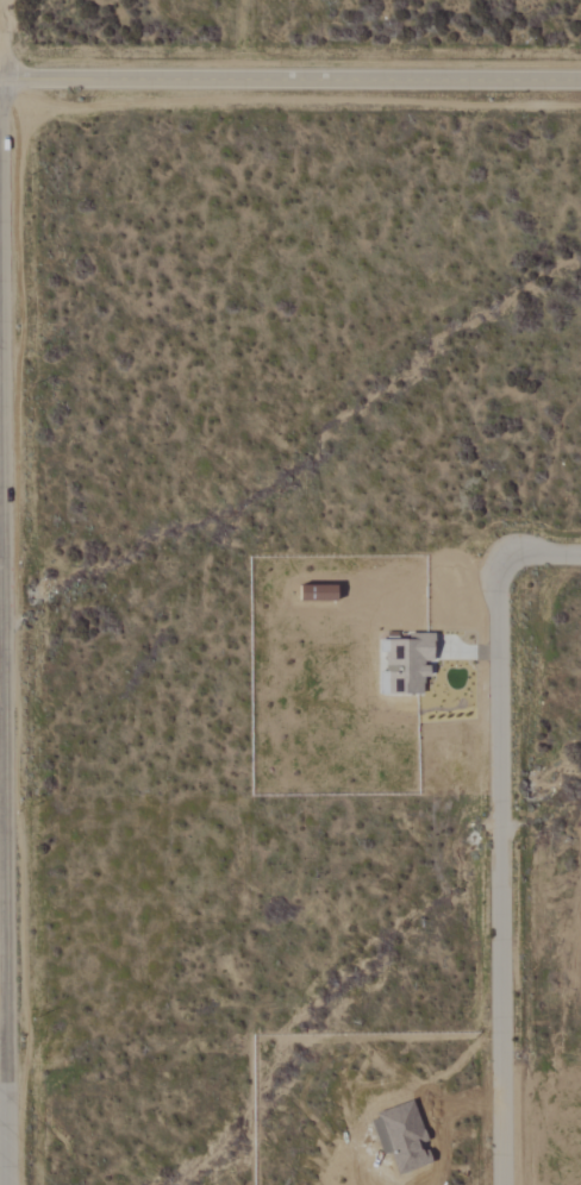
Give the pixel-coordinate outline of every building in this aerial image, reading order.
[(426,695),(426,678),(433,678),(433,664),(436,664),(436,634),(411,634),(411,641),(385,641),(385,672),(381,672),(382,695),(426,695)]
